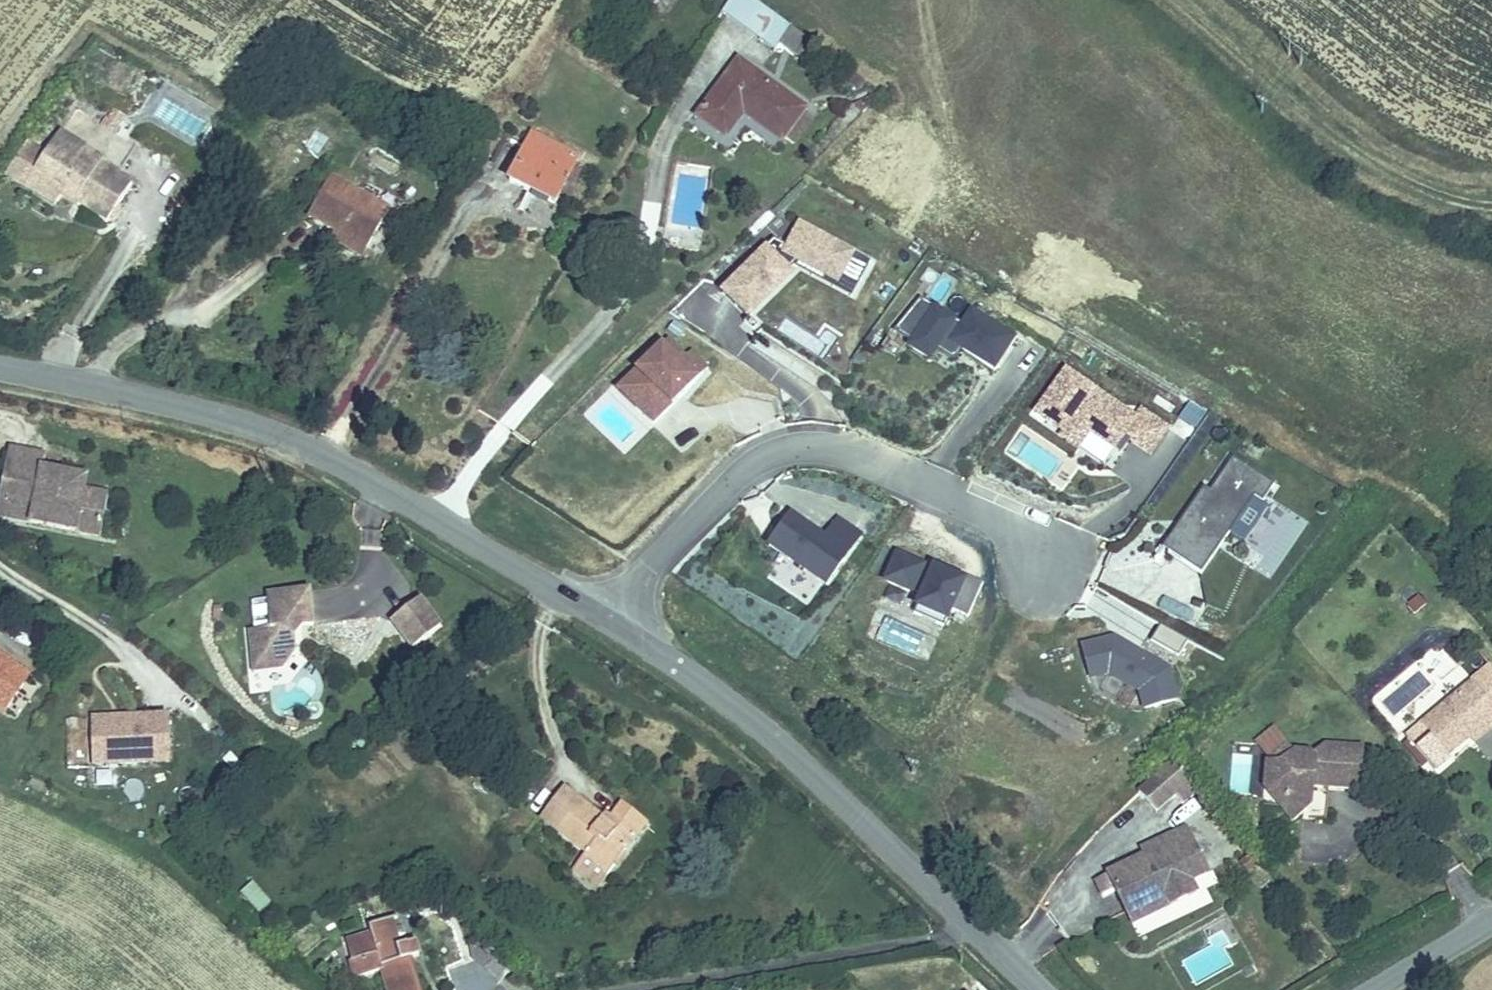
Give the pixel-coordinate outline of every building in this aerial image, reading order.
[(757,0),(727,0),(719,13),(775,51),(793,26),(757,0)] [(782,142),(805,110),(740,63),(698,116),(725,136),(743,115),(782,142)] [(311,127),(302,146),(319,154),(328,135),(311,127)] [(534,137),(510,180),(519,185),(533,183),(556,195),(577,159),(534,137)] [(48,150),(27,182),(56,200),(66,185),(81,195),(80,200),(110,219),(132,181),(100,163),(101,159),(85,150),(80,158),(66,162),(48,150)] [(338,236),(341,237),(355,235),(369,243),(393,203),(338,172),(313,213),(339,227),(338,236)] [(56,200),(27,182),(20,194),(49,210),(56,200)] [(519,185),(552,203),(556,195),(533,183),(519,185)] [(791,218),(777,256),(839,280),(853,242),(791,218)] [(355,235),(341,237),(365,250),(369,243),(355,235)] [(746,317),(795,268),(765,239),(716,288),(746,317)] [(858,290),(874,257),(855,248),(839,280),(858,290)] [(995,371),(1019,337),(969,302),(957,319),(919,292),(891,332),(928,357),(935,347),(952,359),(960,347),(995,371)] [(661,336),(612,385),(652,424),(700,376),(661,336)] [(1066,360),(1034,406),(1068,429),(1065,434),(1107,462),(1114,452),(1120,456),(1133,437),(1153,450),(1171,425),(1145,407),(1142,412),(1066,360)] [(1187,439),(1206,410),(1189,399),(1170,427),(1187,439)] [(1068,429),(1034,406),(1030,413),(1063,436),(1065,434),(1068,429)] [(111,487),(86,482),(69,478),(71,466),(44,460),(47,446),(15,441),(4,492),(37,498),(35,513),(101,528),(111,487)] [(1214,487),(1173,549),(1206,570),(1233,529),(1259,491),(1266,496),(1277,480),(1237,453),(1214,487)] [(69,478),(86,482),(87,469),(71,466),(69,478)] [(1173,549),(1214,487),(1208,483),(1167,545),(1173,549)] [(1259,491),(1233,529),(1249,539),(1274,501),(1266,496),(1259,491)] [(1,505),(35,513),(37,498),(4,492),(1,505)] [(825,584),(862,531),(836,512),(823,530),(789,506),(765,542),(825,584)] [(890,548),(878,591),(952,612),(964,568),(890,548)] [(317,588),(273,592),(276,626),(255,628),(257,662),(272,661),(273,668),(293,666),(307,650),(305,635),(301,631),(305,626),(320,624),(317,588)] [(398,620),(418,649),(447,628),(426,600),(398,620)] [(1155,641),(1181,650),(1187,635),(1161,625),(1155,641)] [(1077,640),(1092,685),(1129,674),(1140,710),(1180,697),(1164,644),(1125,657),(1116,628),(1077,640)] [(6,710),(31,675),(0,654),(0,706),(6,710)] [(1421,745),(1437,764),(1450,754),(1446,750),(1470,730),(1475,734),(1491,720),(1491,671),(1486,664),(1420,719),(1433,734),(1421,745)] [(93,760),(171,760),(171,714),(93,715),(93,760)] [(1277,751),(1290,743),(1282,733),(1265,746),(1264,749),(1277,751)] [(1311,745),(1290,743),(1277,751),(1264,749),(1261,780),(1266,786),(1279,786),(1296,796),(1310,797),(1312,780),(1327,782),(1362,784),(1364,741),(1322,738),(1311,745)] [(1199,782),(1176,753),(1142,780),(1158,800),(1178,783),(1186,793),(1199,782)] [(1251,789),(1252,754),(1233,753),(1231,788),(1251,789)] [(91,772),(90,788),(111,789),(112,772),(91,772)] [(1327,803),(1327,782),(1312,780),(1310,797),(1296,796),(1279,786),(1266,786),(1287,811),(1298,802),(1327,803)] [(646,823),(623,804),(608,820),(562,783),(540,807),(586,846),(574,859),(600,879),(646,823)] [(1108,864),(1130,905),(1167,886),(1173,897),(1198,884),(1193,873),(1206,865),(1180,818),(1142,839),(1144,844),(1108,864)] [(253,913),(270,903),(255,878),(238,889),(253,913)] [(1167,886),(1130,905),(1136,917),(1173,897),(1167,886)] [(372,930),(379,950),(356,958),(351,959),(355,975),(381,968),(388,989),(419,989),(409,956),(425,954),(413,910),(370,921),(372,930)] [(379,950),(372,930),(348,938),(356,958),(379,950)] [(509,968),(474,939),(469,944),(471,957),(498,981),(509,968)]
